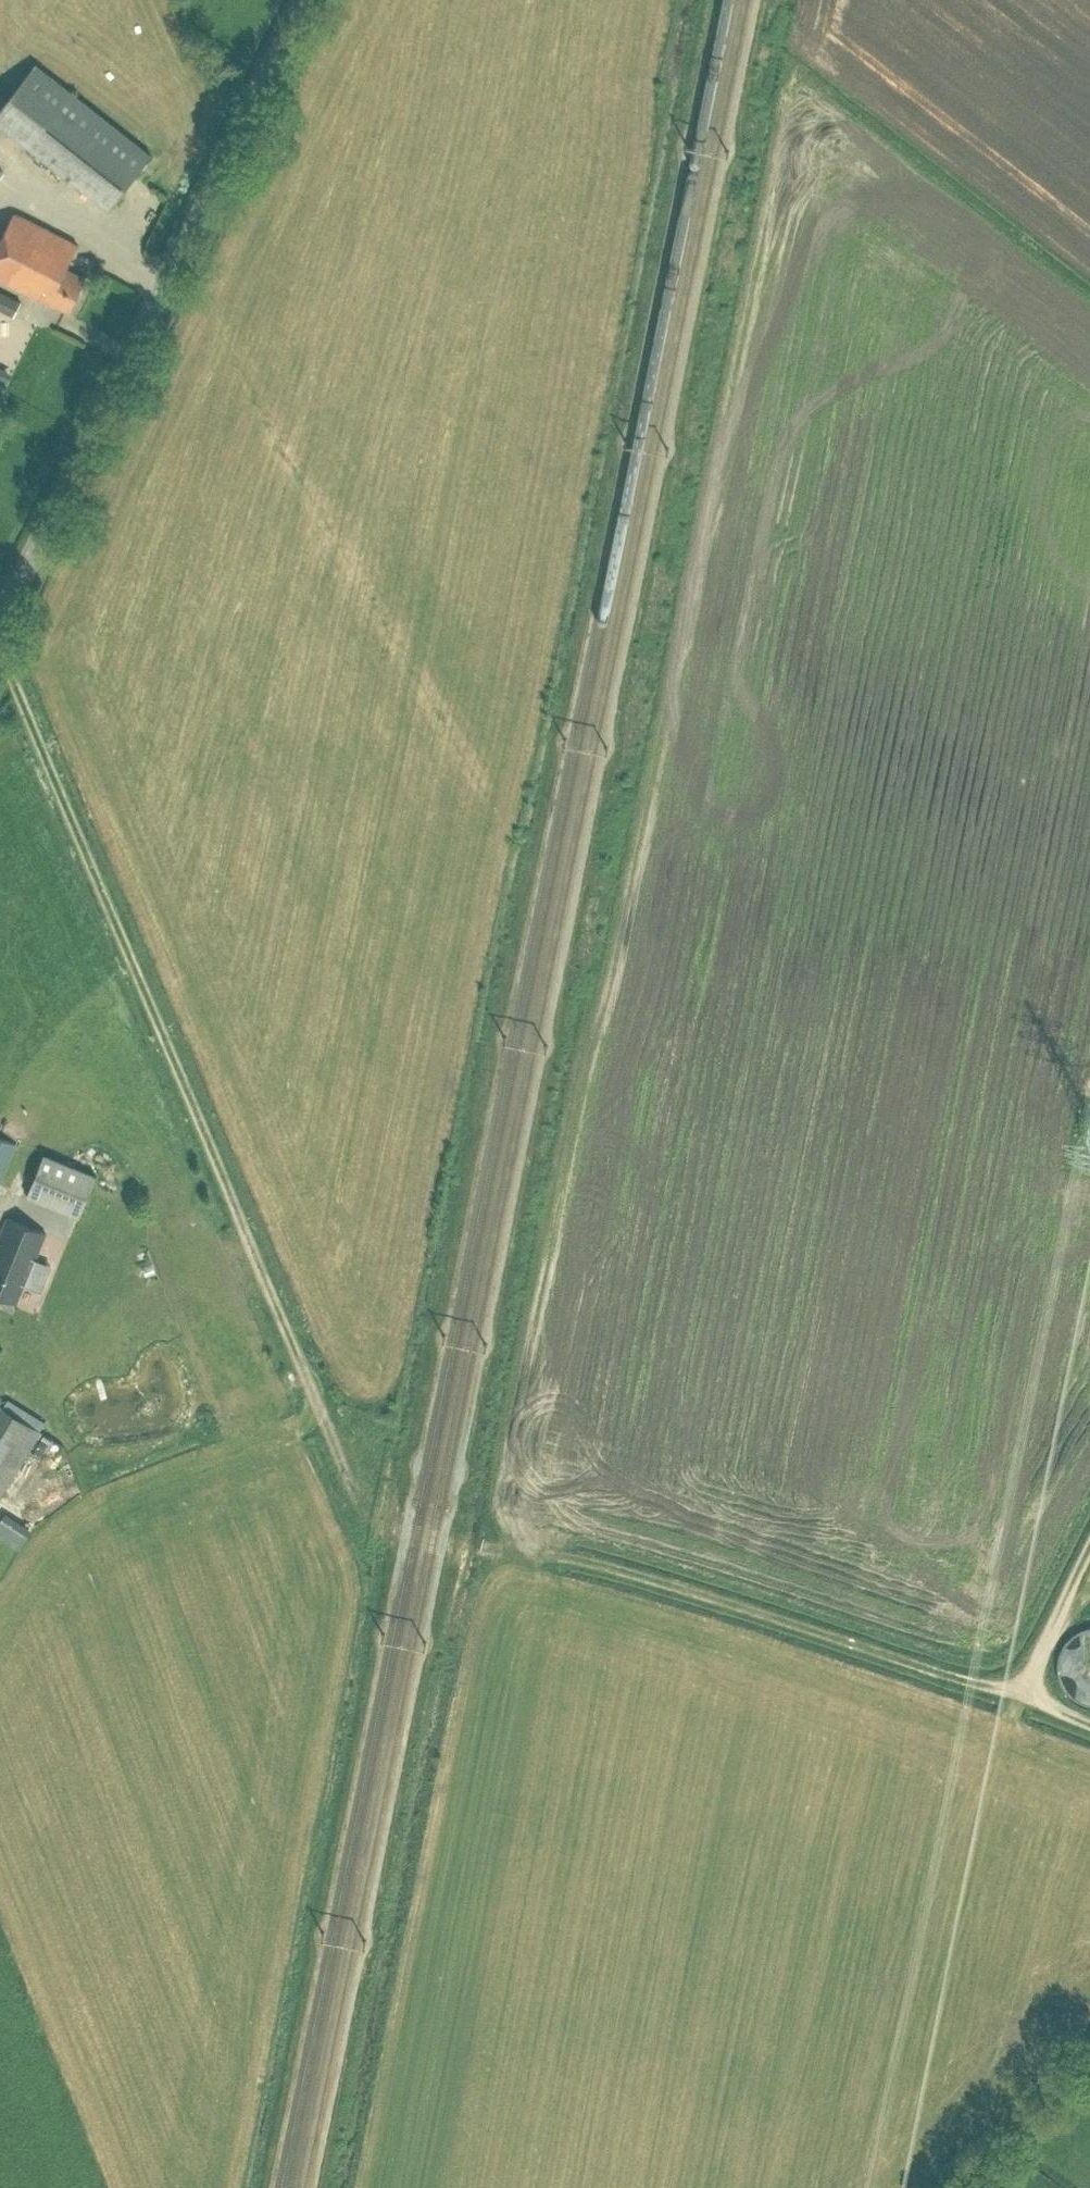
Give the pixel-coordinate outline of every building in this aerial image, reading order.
[(0,112),(0,123),(108,207),(151,152),(37,64),(0,112)] [(0,240),(0,277),(47,300),(51,299),(68,307),(84,275),(66,266),(77,243),(14,212),(0,240)] [(0,290),(0,307),(14,314),(21,300),(0,290)] [(16,1144),(0,1138),(0,1184),(16,1144)] [(80,1216),(96,1174),(45,1154),(28,1195),(80,1216)] [(46,1233),(8,1218),(0,1238),(0,1295),(17,1302),(24,1283),(26,1284),(46,1233)] [(38,1428),(3,1406),(0,1410),(0,1489),(38,1428)]
